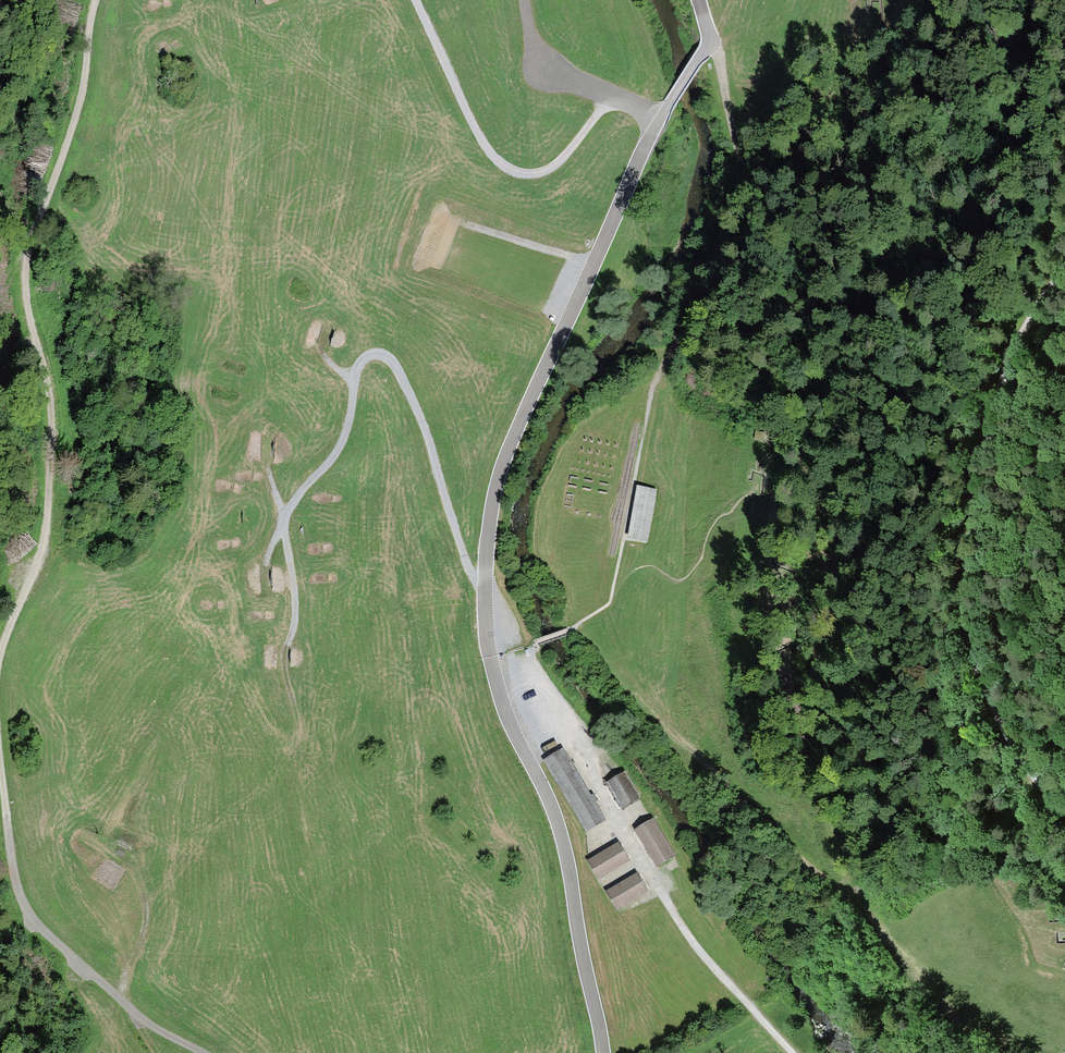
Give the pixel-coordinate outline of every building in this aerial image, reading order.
[(756,431),(755,439),(763,440),(763,432),(756,431)] [(657,489),(637,485),(627,538),(648,541),(657,489)] [(544,761),(586,831),(605,821),(562,750),(544,761)] [(608,783),(622,807),(638,797),(624,773),(608,783)] [(652,820),(636,830),(658,866),(674,856),(652,820)] [(598,878),(628,860),(618,844),(588,862),(598,878)] [(93,878),(107,885),(118,863),(104,856),(93,878)] [(637,875),(607,893),(616,909),(646,891),(637,875)]
